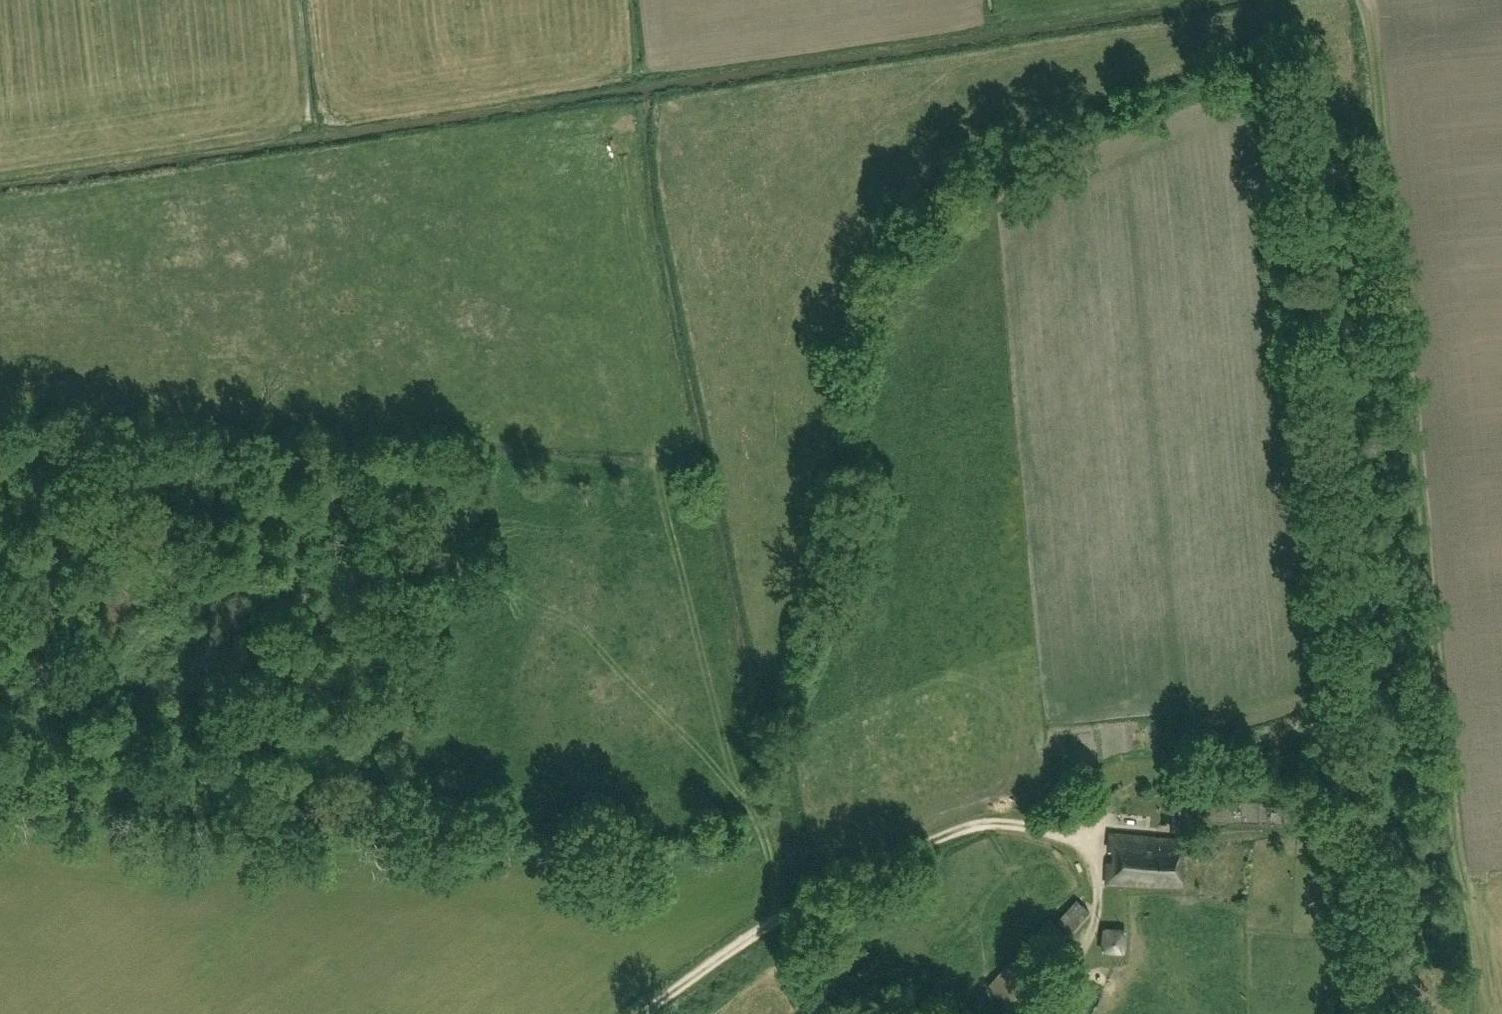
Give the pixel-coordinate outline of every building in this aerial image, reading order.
[(1172,807),(1171,823),(1184,823),(1185,808),(1172,807)] [(1177,830),(1102,824),(1098,873),(1173,879),(1177,830)] [(1070,932),(1090,912),(1076,899),(1056,920),(1070,932)] [(1005,1002),(1014,992),(1021,985),(1067,934),(1051,920),(1005,970),(997,979),(990,988),(1005,1002)] [(1016,1007),(1027,1013),(1031,1013),(1036,1006),(1023,997),(1016,1007)]
